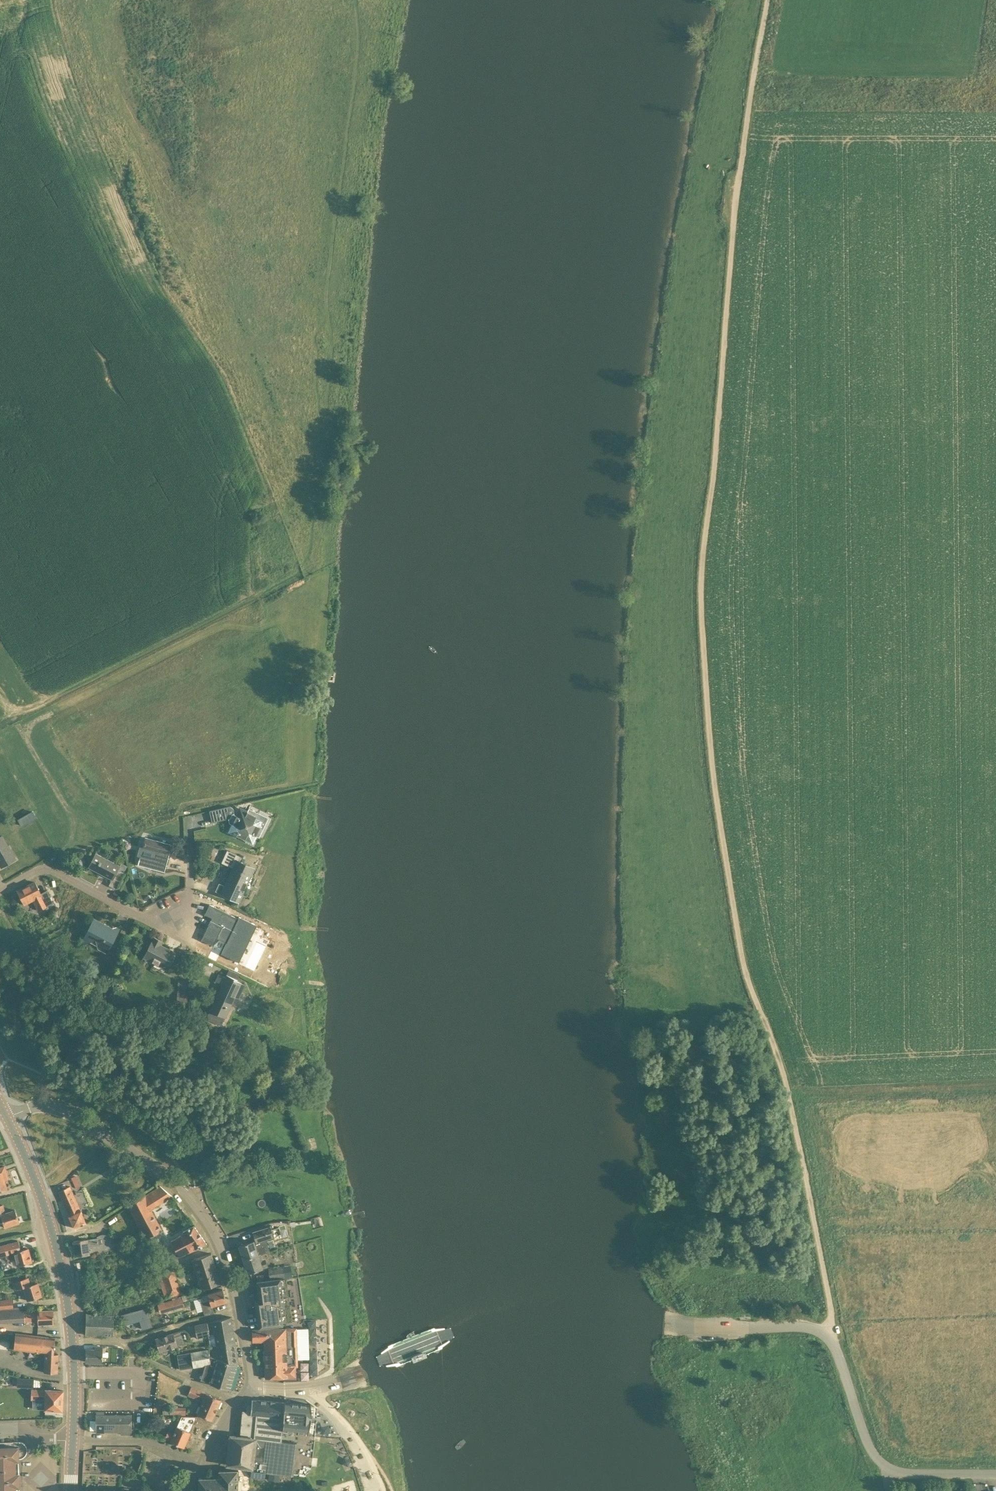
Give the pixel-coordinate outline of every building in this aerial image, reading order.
[(228,806),(227,806),(209,811),(210,811),(212,811),(214,821),(212,822),(230,818),(232,824),(228,832),(253,843),(256,836),(259,837),(268,817),(248,808),(247,811),(239,807),(235,815),(233,814),(233,813),(234,812),(234,811),(234,810),(233,810),(233,809),(232,808),(232,807),(231,807),(230,807),(229,806),(228,806)] [(33,812),(19,819),(21,825),(35,817),(33,812)] [(16,859),(3,837),(0,838),(0,864),(2,867),(16,859)] [(138,865),(165,872),(172,844),(145,837),(142,848),(154,851),(152,858),(140,855),(138,865)] [(238,856),(227,850),(222,862),(233,868),(225,886),(219,883),(216,891),(239,902),(254,868),(236,860),(238,856)] [(95,854),(88,867),(101,873),(105,875),(112,879),(109,885),(115,888),(123,874),(117,871),(119,866),(95,854)] [(77,866),(82,866),(85,861),(83,856),(77,856),(74,861),(77,866)] [(35,882),(18,891),(24,904),(34,899),(39,911),(53,903),(47,890),(41,893),(35,882)] [(253,928),(255,924),(240,916),(239,918),(210,905),(205,914),(216,920),(215,923),(211,921),(202,939),(214,945),(224,950),(222,953),(234,959),(238,961),(247,941),(249,942),(255,929),(253,928)] [(107,951),(118,932),(105,925),(105,924),(105,923),(104,924),(94,919),(84,939),(107,951)] [(143,958),(168,970),(176,955),(163,948),(164,946),(161,945),(163,941),(154,937),(143,958)] [(117,965),(111,963),(107,973),(113,975),(117,965)] [(226,1018),(235,997),(239,999),(245,984),(238,981),(239,979),(227,974),(226,975),(227,975),(226,977),(219,974),(215,981),(223,984),(221,990),(220,989),(210,1010),(210,1011),(206,1018),(222,1025),(225,1017),(226,1018)] [(103,983),(109,985),(112,978),(105,975),(103,983)] [(187,1001),(188,985),(188,981),(179,980),(177,1001),(187,1001)] [(0,1167),(0,1191),(8,1188),(5,1180),(9,1179),(6,1170),(4,1171),(2,1167),(5,1166),(4,1166),(0,1167)] [(76,1175),(71,1177),(76,1188),(81,1185),(76,1175)] [(74,1194),(70,1186),(59,1191),(74,1228),(86,1223),(80,1208),(80,1209),(73,1194),(74,1194)] [(160,1225),(143,1197),(129,1206),(149,1244),(156,1241),(158,1244),(161,1243),(171,1261),(180,1256),(207,1244),(194,1225),(183,1232),(184,1233),(180,1236),(171,1241),(168,1243),(160,1225)] [(19,1223),(15,1210),(6,1213),(3,1205),(0,1206),(0,1218),(2,1217),(5,1227),(19,1223)] [(262,1241),(273,1237),(270,1226),(252,1232),(255,1240),(239,1245),(244,1259),(258,1254),(266,1252),(262,1241)] [(134,1248),(143,1244),(140,1237),(131,1241),(134,1248)] [(88,1239),(73,1241),(75,1255),(89,1253),(88,1247),(98,1245),(97,1238),(88,1239)] [(18,1241),(0,1246),(0,1256),(4,1255),(5,1258),(7,1261),(10,1261),(16,1259),(18,1265),(32,1262),(28,1248),(20,1250),(18,1241)] [(202,1289),(221,1283),(218,1273),(211,1253),(192,1260),(196,1272),(195,1272),(198,1281),(199,1280),(202,1289)] [(268,1266),(266,1259),(259,1261),(258,1254),(244,1259),(248,1273),(262,1269),(261,1268),(268,1266)] [(292,1276),(291,1271),(290,1265),(283,1266),(269,1268),(270,1280),(285,1278),(285,1277),(292,1276)] [(165,1298),(181,1293),(173,1268),(157,1273),(165,1298)] [(28,1300),(42,1296),(38,1283),(30,1285),(28,1278),(14,1281),(17,1289),(24,1287),(28,1300)] [(285,1278),(270,1280),(257,1282),(260,1299),(255,1300),(256,1302),(257,1302),(257,1306),(256,1306),(259,1328),(287,1324),(284,1306),(288,1305),(285,1278)] [(212,1306),(226,1302),(226,1301),(223,1290),(223,1289),(205,1294),(204,1290),(195,1293),(197,1297),(200,1296),(202,1302),(201,1303),(205,1315),(214,1313),(212,1306)] [(160,1313),(185,1306),(182,1296),(157,1303),(160,1313)] [(14,1308),(13,1299),(0,1300),(0,1309),(14,1308)] [(14,1308),(0,1309),(0,1323),(19,1322),(19,1321),(24,1321),(24,1322),(38,1321),(38,1324),(54,1323),(53,1310),(25,1312),(24,1308),(14,1309),(14,1308)] [(147,1308),(122,1315),(125,1325),(140,1320),(142,1328),(152,1325),(147,1308)] [(114,1335),(114,1325),(114,1315),(86,1314),(86,1334),(114,1335)] [(194,1325),(197,1338),(210,1334),(209,1331),(214,1330),(216,1345),(235,1342),(233,1327),(231,1316),(194,1325)] [(302,1358),(302,1377),(320,1376),(318,1319),(309,1320),(310,1328),(298,1328),(299,1358),(302,1358)] [(297,1328),(286,1328),(252,1330),(252,1341),(264,1341),(266,1378),(287,1377),(296,1376),(295,1367),(298,1367),(297,1328)] [(179,1332),(174,1333),(177,1345),(184,1343),(182,1334),(179,1334),(179,1332)] [(54,1354),(55,1338),(15,1333),(15,1337),(10,1337),(11,1343),(15,1343),(14,1349),(45,1353),(44,1372),(58,1372),(59,1354),(54,1354)] [(174,1333),(173,1333),(159,1337),(155,1339),(160,1352),(178,1346),(177,1345),(174,1333)] [(235,1342),(216,1345),(213,1346),(215,1358),(237,1364),(239,1360),(235,1342)] [(94,1349),(86,1349),(85,1361),(102,1362),(103,1347),(94,1347),(94,1349)] [(237,1364),(215,1358),(210,1356),(209,1349),(177,1354),(180,1369),(206,1365),(201,1380),(211,1382),(210,1383),(218,1386),(230,1389),(237,1364)] [(34,1386),(34,1379),(34,1378),(17,1377),(17,1387),(34,1388),(34,1386)] [(221,1399),(216,1397),(207,1393),(191,1386),(188,1394),(203,1401),(198,1414),(212,1420),(221,1399)] [(62,1410),(63,1390),(45,1389),(33,1389),(33,1398),(45,1398),(45,1409),(62,1410)] [(252,1467),(251,1470),(265,1472),(282,1474),(293,1476),(297,1443),(281,1441),(282,1430),(285,1402),(252,1399),(251,1404),(247,1404),(247,1406),(246,1406),(246,1411),(243,1410),(241,1427),(240,1427),(240,1432),(241,1432),(240,1436),(231,1435),(227,1464),(252,1467)] [(311,1415),(311,1414),(311,1405),(312,1405),(312,1403),(311,1403),(287,1402),(287,1401),(286,1401),(286,1402),(284,1429),(285,1429),(309,1431),(310,1431),(310,1430),(309,1429),(310,1420),(310,1419),(311,1415)] [(183,1416),(186,1416),(186,1407),(170,1407),(170,1416),(183,1416)] [(121,1434),(132,1434),(132,1414),(118,1415),(118,1430),(118,1431),(121,1431),(121,1434)] [(104,1432),(104,1431),(104,1415),(96,1415),(96,1431),(96,1432),(104,1432)] [(110,1430),(118,1430),(118,1415),(104,1415),(104,1431),(110,1431),(110,1430)] [(184,1447),(189,1434),(197,1416),(186,1416),(183,1416),(175,1434),(168,1431),(165,1438),(171,1441),(176,1443),(184,1447)] [(323,1435),(333,1431),(330,1422),(320,1426),(323,1435)] [(19,1486),(20,1486),(19,1458),(20,1458),(21,1458),(22,1457),(23,1457),(24,1456),(25,1455),(26,1454),(26,1453),(27,1452),(27,1451),(27,1450),(27,1449),(27,1448),(27,1447),(26,1446),(26,1445),(25,1444),(24,1443),(23,1442),(22,1442),(21,1441),(20,1441),(18,1441),(0,1442),(0,1490),(20,1490),(19,1486)] [(364,1462),(356,1464),(360,1480),(368,1478),(364,1462)] [(360,1490),(361,1490),(354,1469),(353,1469),(360,1490)] [(238,1470),(219,1470),(219,1478),(219,1487),(228,1487),(228,1490),(238,1490),(238,1470)] [(269,1480),(279,1481),(280,1474),(269,1473),(269,1480)] [(199,1490),(228,1490),(228,1487),(219,1487),(219,1478),(199,1478),(199,1490)]
